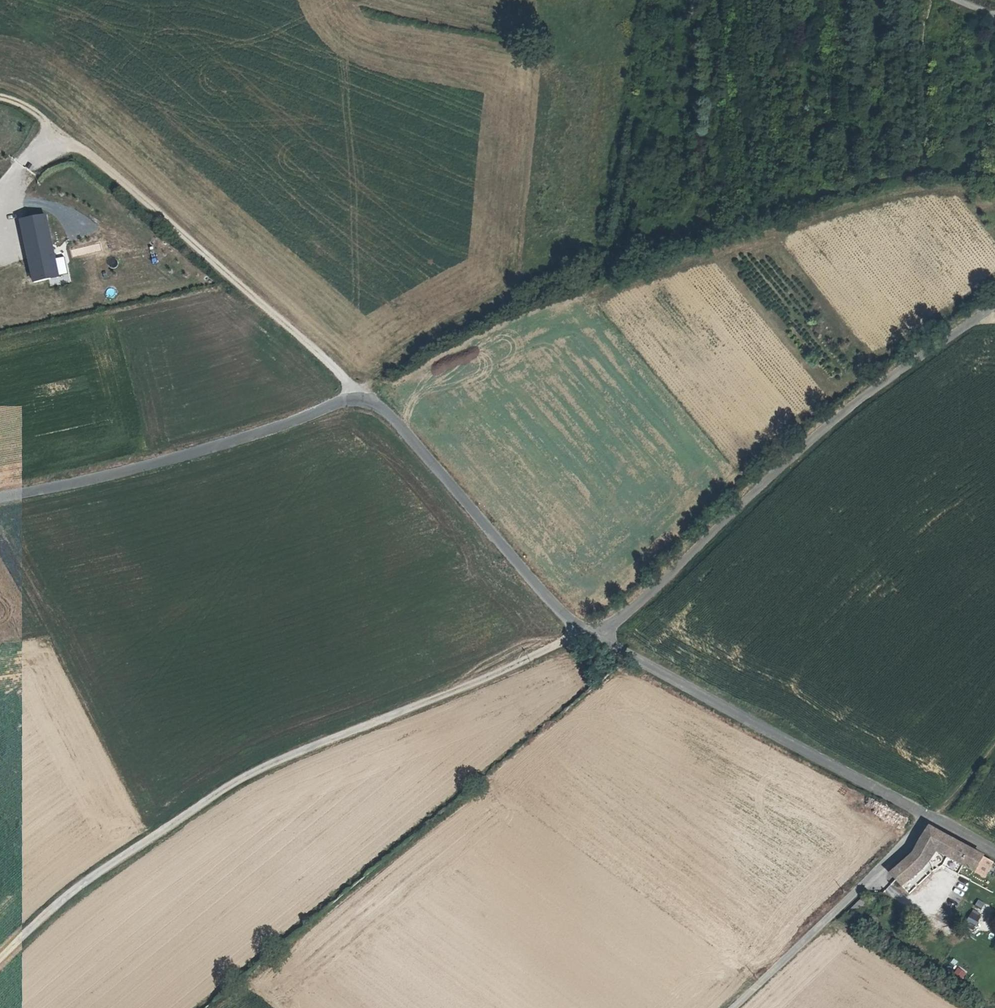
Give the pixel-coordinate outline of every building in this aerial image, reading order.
[(37,171),(48,165),(46,160),(34,165),(37,171)] [(63,282),(50,216),(23,221),(35,287),(63,282)] [(977,872),(984,858),(929,828),(925,833),(919,846),(914,854),(903,854),(886,869),(892,874),(904,885),(925,867),(938,850),(977,872)] [(972,880),(977,872),(964,865),(960,873),(972,880)] [(861,899),(852,905),(856,910),(864,904),(861,899)] [(972,930),(982,915),(972,909),(962,924),(972,930)] [(952,974),(960,981),(966,973),(958,966),(952,974)]
